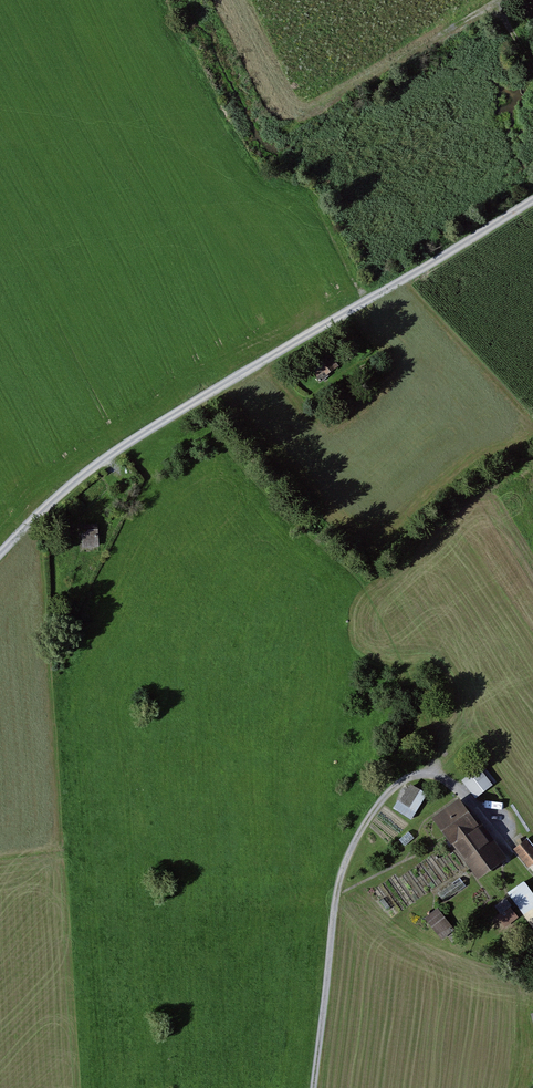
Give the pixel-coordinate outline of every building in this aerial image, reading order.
[(81,529),(80,529),(81,551),(97,549),(95,528),(81,529)] [(476,768),(460,781),(475,800),(491,787),(476,768)] [(392,810),(409,820),(423,795),(406,786),(392,810)] [(429,819),(475,878),(499,859),(454,800),(429,819)] [(512,850),(531,875),(532,873),(532,849),(526,840),(512,850)] [(532,927),(532,899),(522,884),(508,894),(532,927)]
